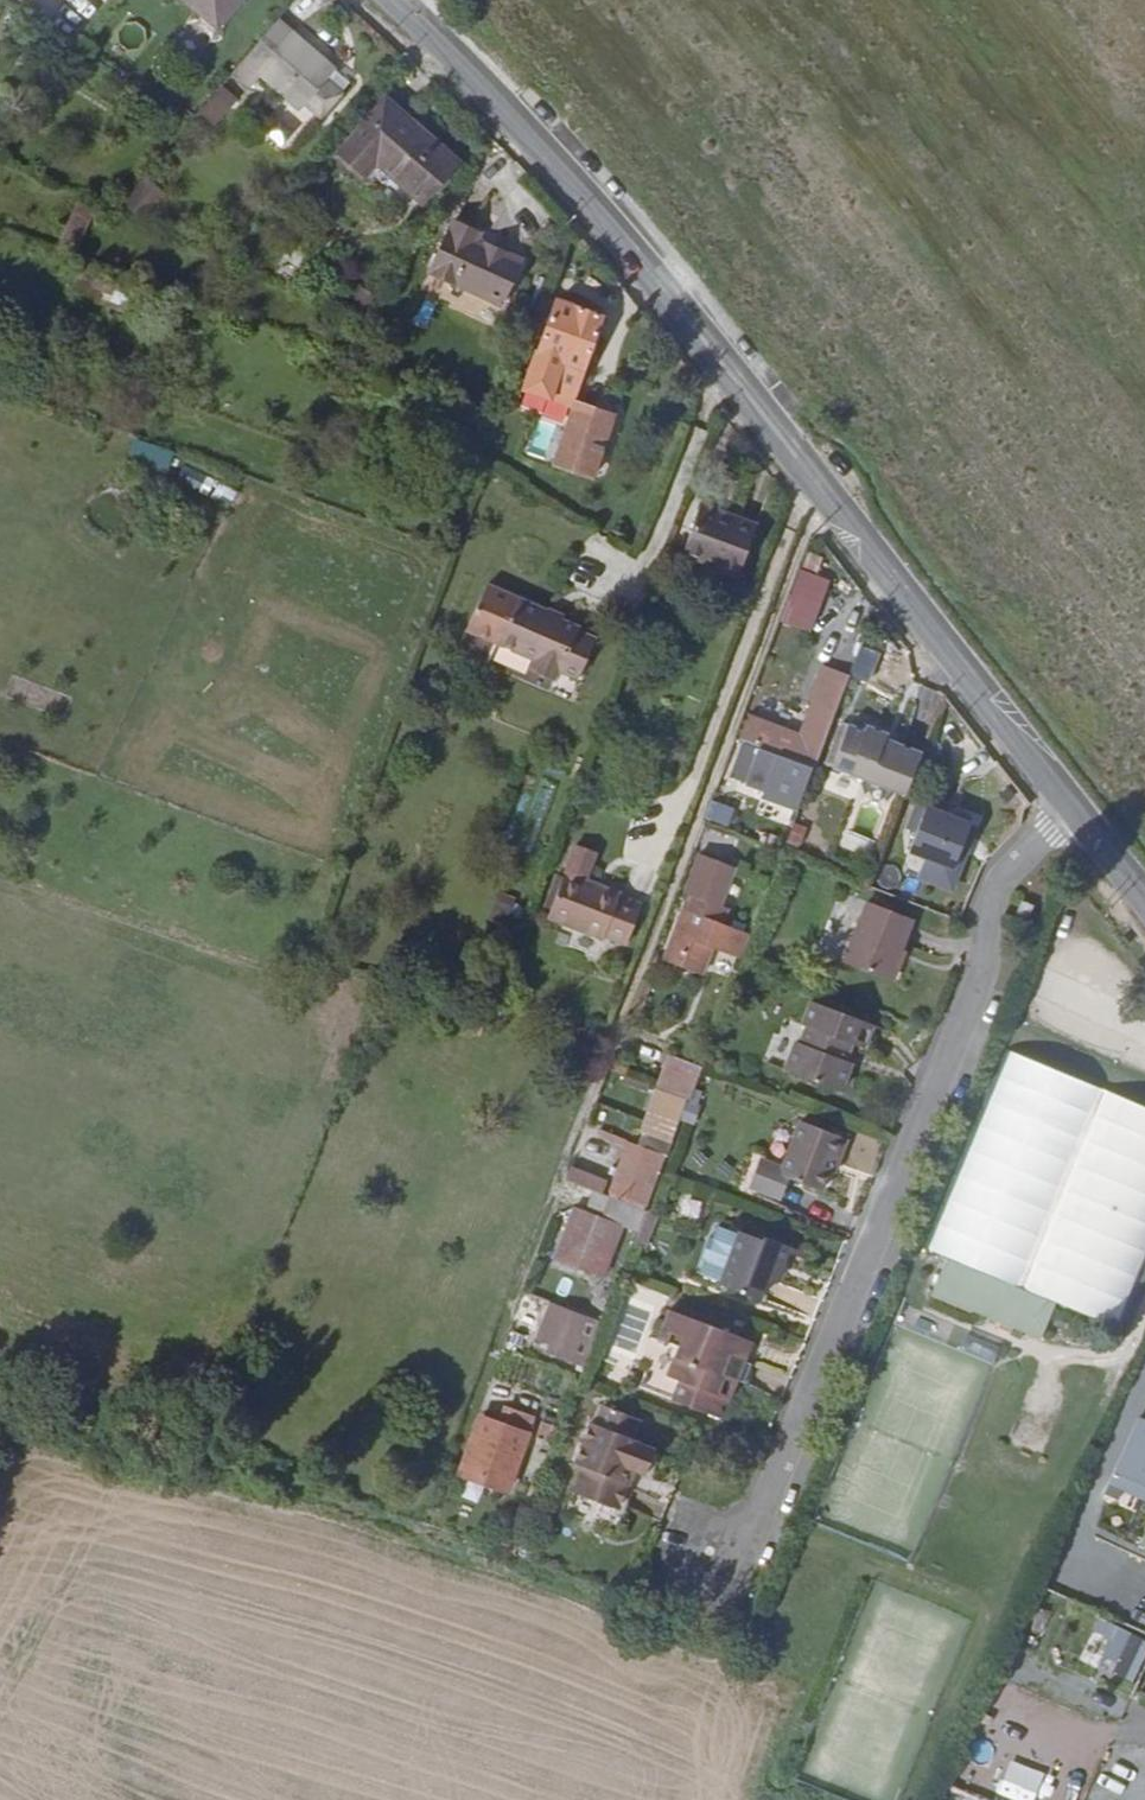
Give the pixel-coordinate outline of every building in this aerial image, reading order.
[(233,0),(187,0),(212,22),(233,0)] [(328,69),(273,19),(241,55),(297,105),(301,101),(315,113),(333,93),(319,79),(328,69)] [(196,111),(210,128),(241,103),(227,86),(196,111)] [(452,160),(384,98),(337,150),(361,171),(373,159),(418,199),(452,160)] [(141,218),(164,193),(146,177),(123,201),(141,218)] [(74,196),(54,244),(72,251),(93,205),(74,196)] [(452,225),(431,272),(497,303),(516,262),(472,242),(474,236),(452,225)] [(599,313),(554,297),(526,382),(570,397),(599,313)] [(610,414),(574,402),(547,477),(570,486),(576,469),(590,474),(610,414)] [(134,437),(125,462),(165,477),(174,452),(134,437)] [(230,507),(237,490),(218,481),(210,498),(230,507)] [(723,524),(726,519),(700,510),(682,556),(700,563),(699,568),(737,582),(754,536),(723,524)] [(756,530),(726,519),(723,524),(754,536),(756,530)] [(700,563),(682,556),(680,561),(699,568),(700,563)] [(790,582),(784,599),(818,612),(824,595),(790,582)] [(484,585),(462,629),(531,663),(528,671),(551,682),(555,674),(576,684),(594,645),(573,634),(576,629),(560,621),(558,624),(541,616),(543,613),(484,585)] [(544,609),(543,613),(541,616),(558,624),(560,621),(562,617),(544,609)] [(835,707),(846,679),(839,676),(828,705),(835,707)] [(738,720),(733,734),(812,766),(835,707),(828,705),(809,697),(791,741),(738,720)] [(830,770),(846,729),(840,726),(824,767),(830,770)] [(904,799),(919,757),(894,747),(883,743),(886,737),(865,729),(862,735),(846,729),(830,770),(860,781),(897,796),(904,799)] [(883,743),(894,747),(897,742),(886,737),(883,743)] [(773,830),(786,835),(811,769),(778,756),(776,757),(744,745),(734,773),(767,786),(774,768),(792,776),(773,830)] [(730,825),(735,807),(716,802),(711,820),(730,825)] [(916,832),(924,811),(916,807),(907,828),(916,832)] [(925,809),(924,811),(916,832),(907,853),(952,869),(968,827),(925,809)] [(567,874),(555,902),(548,919),(604,941),(605,937),(628,946),(643,905),(621,897),(623,894),(587,881),(598,854),(578,846),(567,874)] [(710,944),(740,956),(748,936),(720,926),(730,908),(720,905),(733,866),(697,853),(683,893),(693,897),(687,913),(683,911),(663,965),(698,977),(710,944)] [(549,899),(555,902),(567,874),(560,871),(549,899)] [(875,900),(874,907),(902,918),(905,911),(875,900)] [(902,918),(874,907),(866,905),(844,964),(890,981),(913,923),(902,918)] [(1028,915),(1015,909),(1006,930),(1019,935),(1028,915)] [(871,1031),(873,1027),(811,1005),(802,1028),(808,1030),(802,1047),(795,1044),(783,1073),(841,1095),(844,1085),(853,1066),(845,1063),(851,1046),(862,1050),(871,1031)] [(893,1035),(873,1027),(871,1031),(891,1038),(893,1035)] [(669,1053),(655,1085),(686,1098),(699,1065),(669,1053)] [(844,1085),(841,1095),(862,1103),(866,1093),(844,1085)] [(639,1143),(663,1152),(682,1099),(659,1091),(639,1143)] [(833,1157),(839,1159),(846,1141),(800,1123),(781,1170),(759,1161),(749,1187),(779,1199),(787,1180),(820,1191),(827,1172),(833,1157)] [(644,1208),(659,1169),(665,1153),(663,1152),(639,1143),(606,1130),(602,1139),(628,1149),(611,1195),(644,1208)] [(833,1174),(839,1159),(833,1157),(827,1172),(833,1174)] [(570,1164),(565,1177),(596,1189),(598,1190),(603,1177),(570,1164)] [(636,1231),(644,1208),(611,1195),(608,1194),(598,1190),(596,1189),(588,1212),(614,1222),(636,1231)] [(606,1242),(614,1222),(588,1212),(574,1206),(567,1226),(573,1230),(563,1262),(601,1278),(612,1245),(606,1242)] [(573,1230),(567,1226),(556,1259),(563,1262),(573,1230)] [(784,1252),(787,1244),(761,1235),(760,1237),(737,1229),(730,1247),(720,1276),(717,1282),(758,1297),(767,1278),(773,1281),(784,1252)] [(700,1270),(720,1276),(730,1247),(707,1239),(701,1256),(705,1257),(700,1270)] [(808,1251),(787,1244),(784,1252),(806,1260),(808,1251)] [(1038,1338),(1053,1301),(1020,1287),(945,1255),(930,1293),(1038,1338)] [(583,1360),(599,1319),(584,1313),(557,1303),(550,1300),(537,1336),(548,1340),(546,1346),(583,1360)] [(740,1377),(748,1356),(738,1352),(745,1336),(672,1308),(657,1347),(677,1353),(670,1373),(683,1378),(676,1396),(725,1415),(740,1377)] [(738,1352),(748,1356),(755,1339),(745,1336),(738,1352)] [(962,1354),(995,1363),(1000,1345),(966,1336),(962,1354)] [(757,1359),(748,1356),(740,1377),(750,1380),(757,1359)] [(620,1501),(627,1484),(623,1478),(627,1465),(634,1467),(646,1472),(656,1446),(635,1438),(642,1418),(605,1404),(596,1424),(591,1423),(567,1487),(614,1505),(620,1501)] [(506,1476),(528,1417),(507,1408),(502,1423),(482,1415),(465,1461),(506,1476)] [(1144,1484),(1144,1432),(1132,1426),(1112,1469),(1144,1484)] [(623,1478),(627,1484),(634,1467),(627,1465),(623,1478)] [(1112,1469),(1107,1479),(1144,1497),(1144,1484),(1112,1469)] [(1110,1639),(1099,1664),(1136,1680),(1144,1658),(1144,1638),(1098,1618),(1093,1631),(1110,1639)]
